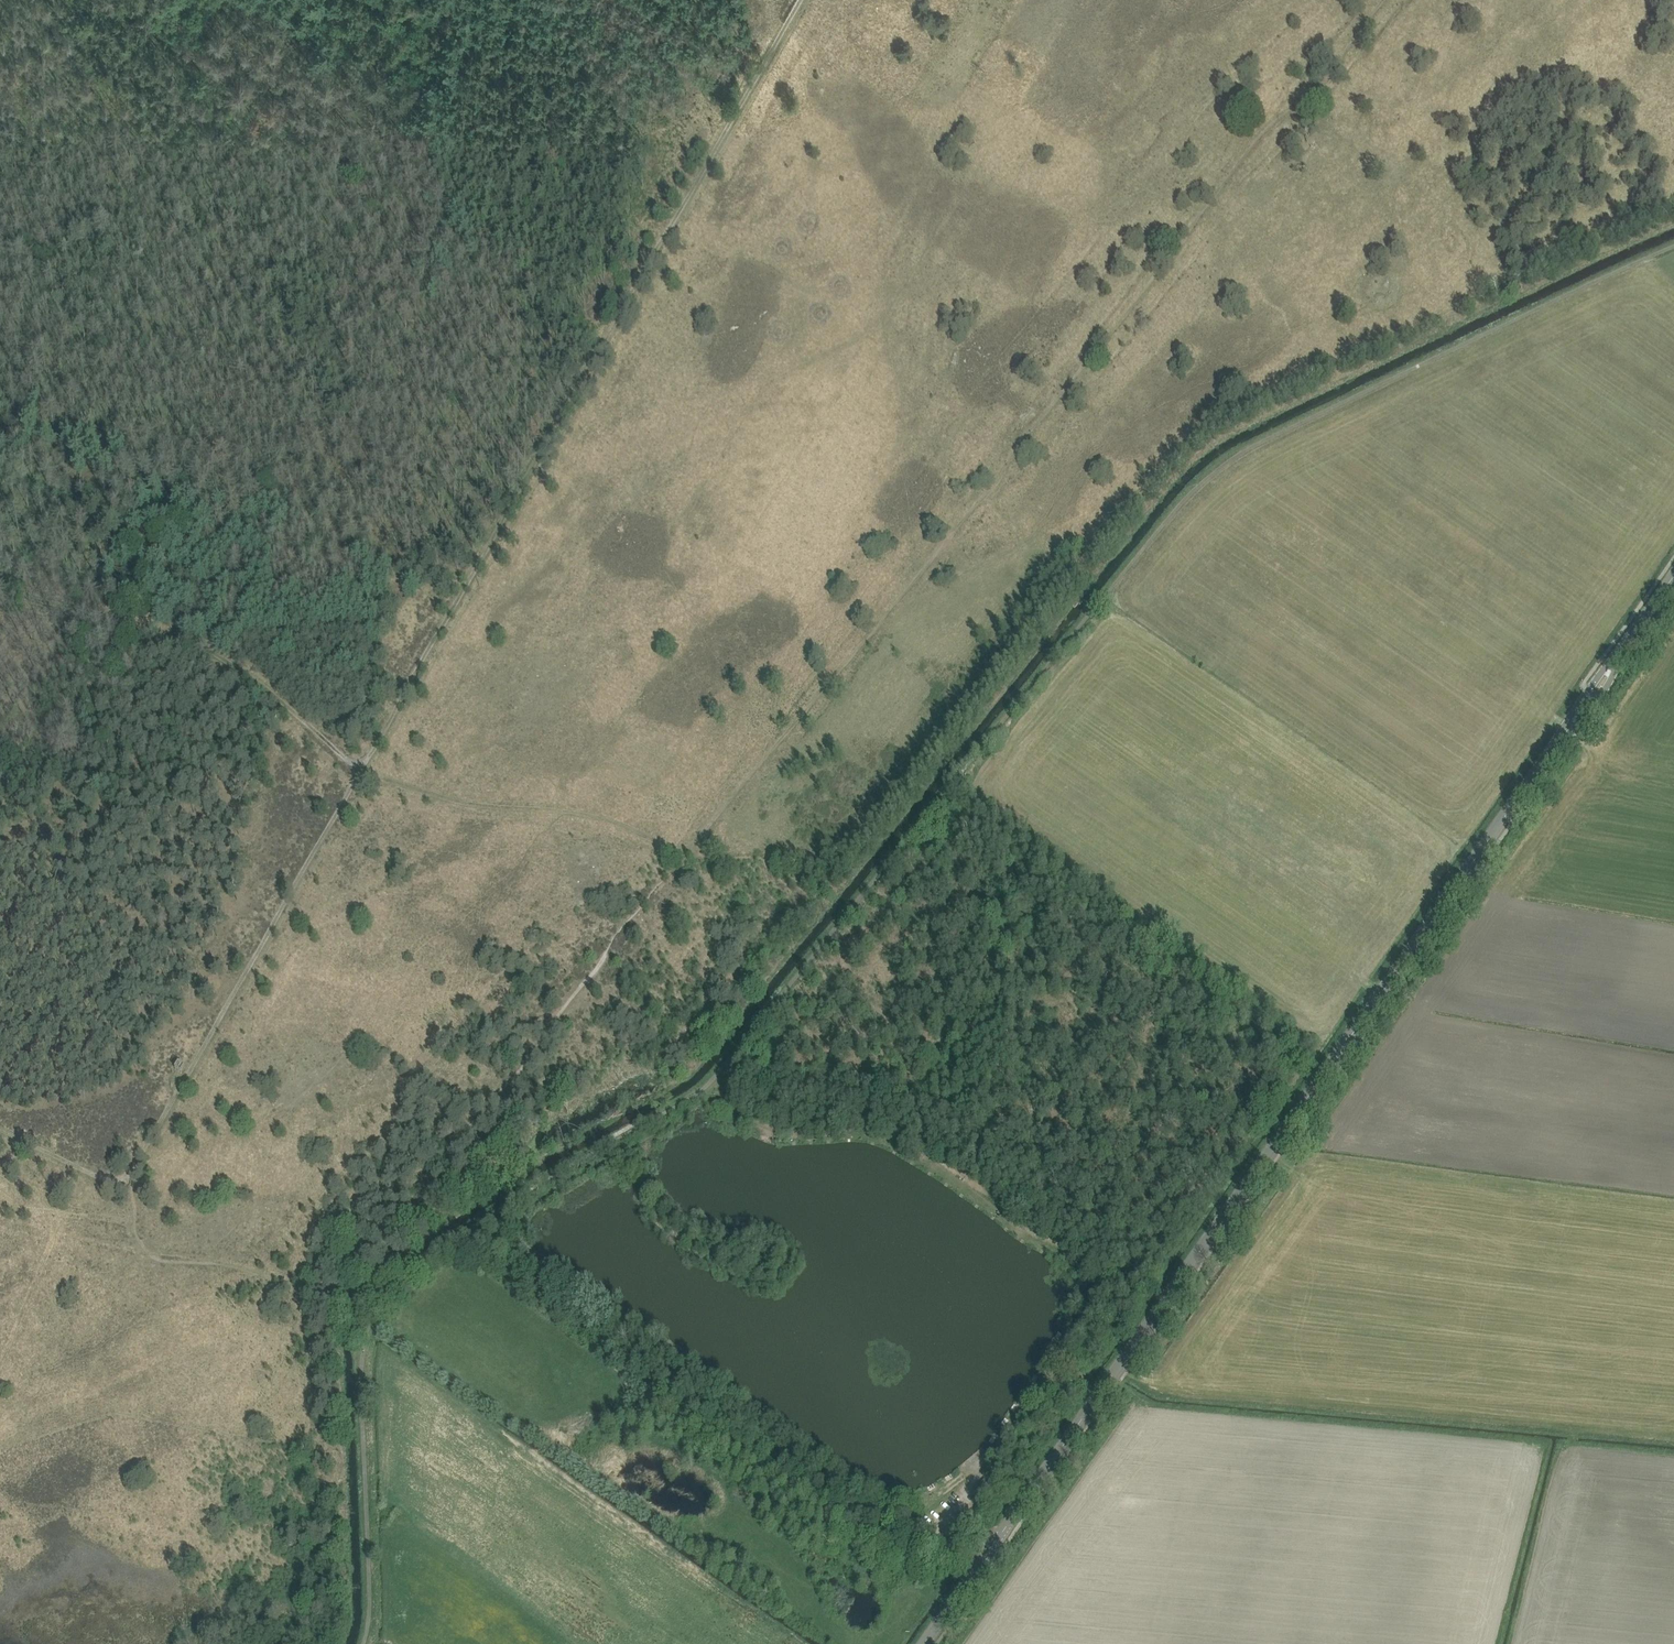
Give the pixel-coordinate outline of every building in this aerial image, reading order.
[(977,1489),(983,1495),(993,1485),(987,1479),(977,1489)]
